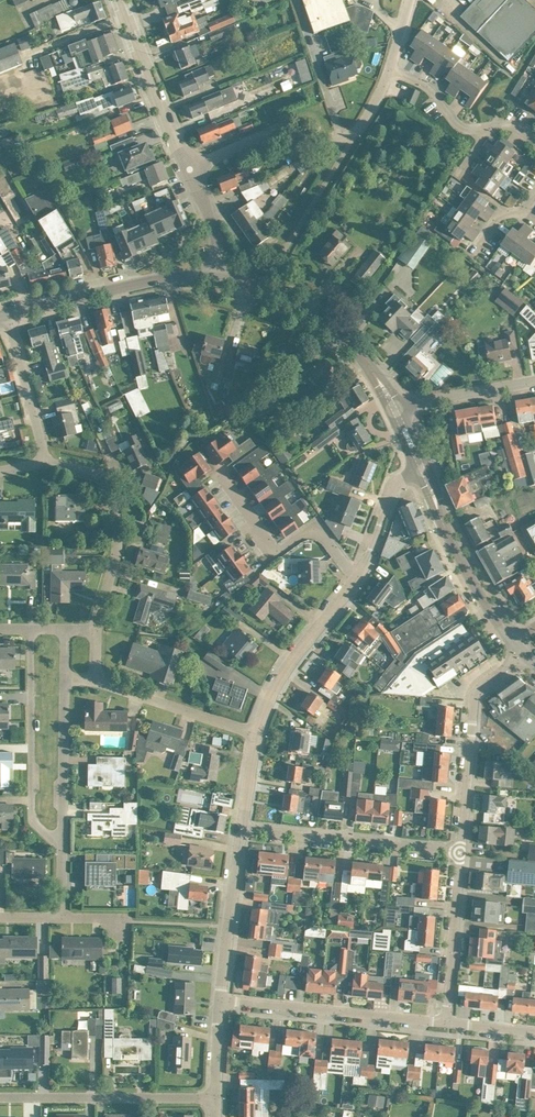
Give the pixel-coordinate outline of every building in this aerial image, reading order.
[(51,4),(29,15),(35,27),(44,23),(44,22),(56,17),(71,11),(66,0),(62,0),(52,5),(51,4)] [(203,5),(202,4),(212,0),(198,0),(177,8),(179,13),(190,9),(192,13),(180,17),(179,14),(163,20),(167,31),(205,17),(205,16),(196,20),(193,12),(204,8),(203,5)] [(343,2),(342,0),(302,0),(314,34),(350,21),(345,8),(343,2)] [(471,0),(469,2),(471,3),(472,1),(474,3),(461,17),(509,61),(534,33),(534,9),(526,0),(471,0)] [(75,21),(89,16),(91,23),(106,18),(100,2),(72,12),(72,10),(71,11),(56,17),(61,31),(77,26),(75,21)] [(354,5),(345,8),(350,21),(369,27),(373,12),(365,7),(354,5)] [(436,19),(439,15),(434,10),(428,19),(433,23),(436,19)] [(242,19),(239,11),(207,25),(210,32),(242,19)] [(439,15),(436,19),(442,24),(445,20),(439,15)] [(205,17),(167,31),(171,42),(185,37),(185,35),(198,31),(196,26),(206,22),(205,17)] [(211,42),(236,31),(233,25),(208,35),(211,42)] [(411,59),(415,62),(432,37),(423,30),(411,47),(417,50),(411,59)] [(59,75),(61,81),(106,68),(103,62),(102,58),(108,56),(118,52),(112,34),(104,37),(103,34),(77,43),(68,47),(58,51),(59,55),(60,57),(62,56),(65,64),(73,61),(76,69),(59,75)] [(464,34),(461,38),(460,39),(470,47),(474,42),(464,34)] [(18,40),(21,50),(34,46),(30,35),(18,40)] [(432,37),(415,62),(420,65),(426,57),(431,60),(442,44),(432,37)] [(363,38),(361,45),(373,49),(375,41),(363,38)] [(4,48),(0,50),(0,73),(22,64),(14,44),(4,48)] [(442,44),(431,60),(436,64),(430,73),(435,76),(452,52),(442,44)] [(189,47),(175,52),(175,53),(173,54),(175,60),(177,59),(181,69),(195,64),(193,58),(199,56),(195,46),(189,48),(189,47)] [(470,53),(477,58),(481,52),(474,47),(470,53)] [(350,55),(348,49),(323,57),(333,85),(341,82),(340,79),(357,74),(355,70),(359,69),(361,65),(360,60),(356,58),(353,59),(351,55),(350,55)] [(452,52),(435,76),(439,79),(445,71),(450,74),(450,75),(458,63),(459,63),(462,59),(452,52)] [(44,70),(53,67),(48,55),(40,58),(44,70)] [(497,65),(486,64),(487,58),(479,58),(479,62),(485,63),(484,78),(496,79),(497,65)] [(106,68),(61,81),(60,82),(63,91),(91,83),(92,81),(104,86),(106,86),(114,83),(114,84),(128,80),(122,62),(106,68)] [(450,75),(450,74),(447,79),(452,83),(446,91),(451,94),(468,70),(459,63),(458,63),(450,75)] [(192,73),(185,76),(186,80),(179,83),(184,97),(194,93),(199,91),(197,86),(210,81),(208,77),(213,75),(209,66),(192,73)] [(468,70),(451,94),(455,98),(461,89),(466,93),(478,77),(468,70)] [(478,77),(466,93),(471,97),(466,105),(470,108),(488,84),(478,77)] [(232,84),(236,97),(256,91),(252,78),(232,84)] [(519,82),(515,88),(520,91),(523,85),(519,82)] [(93,97),(81,101),(76,103),(55,109),(58,118),(79,112),(80,115),(98,108),(99,112),(109,108),(111,109),(118,107),(135,101),(130,87),(113,94),(112,92),(94,99),(93,97)] [(198,103),(188,107),(193,119),(208,113),(237,101),(232,87),(220,92),(202,99),(203,102),(198,103)] [(516,97),(520,91),(515,88),(512,94),(516,97)] [(412,89),(407,102),(414,106),(420,92),(412,89)] [(524,103),(534,111),(534,93),(533,91),(524,103)] [(239,118),(253,113),(251,108),(237,113),(239,118)] [(126,116),(116,120),(111,122),(114,130),(92,138),(98,151),(109,146),(106,140),(118,135),(119,137),(125,135),(124,133),(131,130),(126,116)] [(215,123),(207,126),(197,131),(203,144),(220,137),(219,135),(238,127),(240,134),(253,128),(251,122),(242,125),(238,116),(216,126),(215,123)] [(12,136),(1,140),(5,151),(16,147),(12,136)] [(150,151),(148,152),(147,148),(146,148),(145,145),(132,150),(131,150),(127,140),(110,147),(113,155),(117,153),(118,154),(117,155),(121,166),(122,166),(125,172),(127,172),(128,174),(147,167),(145,162),(153,159),(150,151)] [(487,141),(484,145),(508,163),(516,153),(500,141),(496,147),(487,141)] [(484,145),(481,150),(489,156),(485,161),(507,177),(507,176),(502,172),(508,163),(484,145)] [(280,153),(285,165),(292,161),(287,150),(280,153)] [(315,155),(311,161),(308,165),(316,172),(320,167),(327,158),(324,155),(321,159),(315,155)] [(521,172),(525,175),(534,162),(534,161),(531,158),(521,172)] [(299,159),(294,163),(300,173),(305,169),(305,168),(299,159)] [(479,164),(476,169),(500,186),(501,184),(507,177),(485,161),(491,165),(487,170),(479,164)] [(161,163),(122,179),(120,180),(122,186),(127,185),(128,187),(148,179),(151,186),(167,180),(161,163)] [(222,192),(232,188),(238,185),(236,180),(249,175),(246,166),(232,172),(233,173),(217,179),(222,192)] [(476,169),(472,173),(480,179),(477,185),(493,196),(500,186),(476,169)] [(514,182),(518,185),(525,175),(521,172),(514,182)] [(238,186),(240,191),(260,184),(257,175),(248,178),(249,182),(238,186)] [(248,203),(231,215),(242,230),(256,220),(262,216),(264,215),(263,214),(253,200),(263,193),(257,185),(241,192),(248,203)] [(25,199),(34,213),(39,222),(64,263),(66,263),(70,278),(83,275),(80,264),(78,259),(72,249),(78,245),(55,207),(60,205),(52,186),(25,199)] [(307,190),(301,186),(297,194),(303,197),(307,190)] [(468,186),(461,196),(466,200),(490,218),(494,213),(485,207),(489,202),(468,186)] [(264,215),(262,216),(265,221),(268,219),(273,216),(287,200),(282,196),(279,194),(271,203),(273,205),(265,212),(263,214),(264,215)] [(512,195),(504,205),(509,208),(513,207),(518,200),(512,195)] [(466,200),(459,210),(475,221),(479,216),(487,222),(490,218),(466,200)] [(71,211),(66,201),(61,204),(66,213),(71,211)] [(185,219),(178,201),(167,205),(177,230),(182,228),(189,225),(186,218),(185,219)] [(176,230),(177,230),(167,205),(166,206),(167,207),(157,211),(166,234),(172,231),(172,230),(176,228),(176,230)] [(453,219),(452,219),(476,237),(480,232),(471,227),(475,221),(459,210),(453,206),(447,215),(453,219)] [(116,265),(104,218),(103,211),(95,213),(97,220),(100,235),(93,237),(92,236),(86,237),(88,250),(95,248),(101,269),(116,265)] [(146,217),(155,238),(155,237),(159,236),(160,236),(166,234),(157,211),(145,216),(146,217)] [(34,225),(39,222),(34,213),(28,216),(34,225)] [(155,238),(146,217),(140,220),(143,225),(137,227),(147,250),(153,247),(153,246),(158,244),(155,237),(155,238)] [(435,230),(438,233),(450,241),(454,236),(461,241),(465,236),(473,242),(476,237),(452,219),(447,226),(441,222),(435,230)] [(256,220),(242,230),(254,248),(268,237),(256,220)] [(513,229),(502,245),(511,251),(511,252),(529,227),(524,224),(519,232),(513,229)] [(423,239),(430,244),(436,236),(422,226),(416,234),(415,234),(398,259),(406,265),(423,239)] [(127,230),(126,230),(137,255),(136,253),(140,252),(141,252),(147,250),(137,227),(127,231),(127,230)] [(529,227),(511,252),(521,259),(533,243),(528,239),(533,231),(529,227)] [(132,257),(137,255),(126,230),(115,235),(122,250),(120,251),(123,260),(126,260),(132,258),(132,257)] [(333,238),(319,255),(327,262),(329,260),(333,264),(340,256),(346,249),(346,248),(347,247),(341,242),(346,237),(337,230),(331,236),(333,238)] [(47,237),(41,241),(51,257),(42,263),(44,267),(43,267),(44,271),(47,270),(48,276),(49,276),(50,283),(67,279),(63,264),(64,263),(47,237)] [(10,238),(3,242),(6,247),(16,263),(19,268),(22,278),(29,277),(31,288),(50,283),(49,276),(48,276),(47,270),(44,271),(43,267),(34,270),(27,261),(19,247),(17,248),(10,238)] [(28,241),(35,255),(36,256),(38,254),(41,252),(33,238),(28,241)] [(521,259),(517,264),(524,269),(523,270),(532,276),(534,274),(534,244),(533,243),(521,259)] [(10,286),(8,278),(9,278),(8,273),(7,274),(6,268),(9,267),(16,263),(6,247),(0,251),(0,252),(6,261),(0,263),(0,288),(10,286)] [(385,258),(375,250),(351,281),(360,289),(385,258)] [(498,262),(495,266),(491,271),(495,274),(499,269),(502,264),(498,262)] [(478,270),(469,280),(474,285),(483,275),(483,274),(478,270)] [(502,285),(506,289),(512,293),(516,290),(509,285),(510,284),(505,281),(502,285)] [(506,289),(498,297),(516,312),(524,303),(512,293),(506,289)] [(386,304),(390,307),(380,318),(394,332),(397,329),(410,315),(405,309),(408,306),(395,294),(386,304)] [(158,315),(168,313),(165,296),(146,300),(151,323),(152,323),(159,321),(158,315)] [(151,323),(146,300),(129,303),(133,320),(134,328),(138,331),(152,328),(152,327),(153,326),(152,323),(151,323)] [(527,305),(520,314),(534,328),(534,313),(527,305)] [(410,315),(397,329),(408,340),(410,337),(416,343),(431,328),(437,322),(438,324),(439,323),(445,316),(437,309),(430,316),(429,314),(421,322),(421,323),(420,324),(410,315)] [(108,310),(95,313),(99,330),(94,331),(104,354),(114,351),(109,328),(113,327),(108,310)] [(439,323),(438,324),(443,327),(445,329),(446,330),(455,321),(454,320),(447,314),(445,316),(439,323)] [(68,321),(77,355),(78,360),(84,358),(78,334),(83,333),(82,328),(79,318),(68,321)] [(57,323),(59,334),(65,358),(70,356),(70,357),(77,355),(68,321),(57,323)] [(437,322),(431,328),(436,334),(443,327),(438,324),(437,322)] [(152,328),(157,348),(169,346),(164,324),(153,326),(152,327),(152,328)] [(49,342),(48,337),(45,326),(28,331),(33,348),(39,346),(50,382),(60,379),(61,380),(62,380),(61,379),(69,376),(59,352),(54,341),(49,342)] [(101,368),(102,368),(106,378),(112,375),(108,366),(102,351),(94,331),(93,329),(85,332),(94,354),(95,354),(101,368)] [(487,344),(487,346),(480,347),(478,349),(479,357),(482,358),(489,357),(490,363),(502,361),(502,359),(511,357),(509,349),(517,348),(514,332),(506,333),(507,340),(487,344)] [(196,341),(193,350),(201,352),(200,354),(201,354),(200,359),(200,360),(200,362),(201,363),(202,364),(203,365),(204,365),(206,365),(208,364),(209,364),(210,362),(215,363),(210,382),(219,384),(224,365),(217,363),(219,357),(220,352),(223,342),(206,337),(205,343),(196,341)] [(422,349),(416,343),(402,359),(408,365),(404,369),(418,381),(422,376),(424,378),(430,371),(428,370),(434,363),(434,362),(431,358),(429,359),(428,358),(420,351),(422,349)] [(227,362),(223,377),(231,379),(236,361),(252,366),(256,351),(240,346),(238,350),(231,348),(227,362)] [(140,351),(130,353),(138,390),(148,388),(145,375),(146,375),(140,351)] [(162,352),(156,354),(160,371),(169,369),(162,352)] [(323,361),(312,369),(311,369),(311,368),(310,368),(309,368),(308,368),(307,368),(305,369),(304,370),(304,371),(304,372),(303,373),(304,374),(304,375),(298,380),(309,396),(301,402),(306,409),(306,408),(310,414),(319,407),(315,401),(320,397),(322,399),(329,393),(328,391),(336,385),(337,386),(332,380),(333,379),(327,370),(329,369),(329,366),(326,362),(323,361)] [(7,380),(14,378),(11,369),(4,370),(7,380)] [(35,378),(38,390),(43,389),(39,376),(35,378)] [(93,382),(90,383),(95,394),(98,392),(93,382)] [(330,416),(332,418),(337,425),(355,409),(369,401),(359,385),(345,394),(338,400),(344,409),(339,414),(337,411),(330,416)] [(238,391),(229,389),(226,400),(235,402),(238,391)] [(516,402),(518,413),(520,422),(528,421),(527,415),(533,414),(531,400),(516,402)] [(75,403),(56,408),(58,416),(52,418),(54,426),(55,425),(58,438),(74,434),(72,426),(73,426),(73,424),(79,422),(75,403)] [(227,411),(222,403),(215,407),(220,415),(227,411)] [(245,411),(250,418),(257,414),(252,406),(245,411)] [(494,406),(479,408),(481,424),(482,431),(498,428),(497,424),(496,421),(494,406)] [(482,431),(481,424),(479,408),(471,410),(470,410),(469,408),(459,410),(460,411),(459,412),(456,412),(458,421),(457,421),(458,425),(459,428),(460,434),(452,436),(455,455),(464,454),(462,443),(469,442),(468,435),(482,432),(482,431)] [(198,427),(208,422),(204,414),(194,418),(198,427)] [(15,429),(12,419),(0,422),(0,421),(0,433),(15,429)] [(356,419),(344,426),(343,427),(347,433),(346,434),(351,441),(348,443),(347,444),(346,446),(346,448),(347,450),(348,451),(349,452),(352,452),(353,452),(370,441),(356,419)] [(503,437),(506,448),(509,458),(507,458),(514,480),(526,477),(523,466),(519,456),(513,434),(514,434),(511,422),(504,424),(503,420),(496,421),(497,424),(497,426),(501,437),(503,437)] [(189,440),(200,434),(195,426),(184,432),(189,440)] [(335,426),(321,437),(327,444),(341,433),(335,426)] [(106,440),(112,438),(108,430),(102,433),(106,440)] [(128,440),(117,445),(119,449),(121,452),(124,451),(133,470),(148,463),(136,435),(127,439),(128,440)] [(256,435),(251,439),(255,444),(259,440),(256,435)] [(233,462),(255,446),(250,438),(239,446),(234,439),(229,443),(224,436),(218,441),(217,439),(204,449),(216,465),(224,460),(223,458),(228,455),(228,456),(227,456),(227,457),(229,456),(233,462)] [(119,449),(117,445),(114,437),(112,438),(106,440),(111,452),(119,449)] [(271,444),(276,451),(280,448),(275,441),(271,444)] [(88,450),(95,452),(97,445),(89,443),(88,450)] [(263,444),(236,464),(243,475),(242,476),(247,483),(266,470),(259,461),(270,453),(263,444)] [(274,453),(275,455),(282,464),(293,457),(284,445),(274,453)] [(506,448),(497,451),(500,460),(507,458),(509,458),(506,448)] [(519,456),(523,466),(526,477),(529,487),(534,485),(534,467),(531,452),(519,456)] [(203,475),(211,469),(199,453),(186,462),(187,463),(180,468),(185,475),(180,478),(190,493),(202,484),(198,478),(199,478),(199,477),(198,478),(197,477),(202,474),(203,475)] [(365,489),(375,465),(362,460),(358,458),(353,468),(358,470),(352,484),(365,489)] [(276,462),(266,470),(247,483),(248,485),(249,484),(256,493),(254,494),(260,501),(279,488),(272,479),(282,471),(276,462)] [(491,474),(488,467),(447,486),(452,497),(458,509),(474,502),(488,495),(482,481),(487,478),(486,476),(491,474)] [(159,478),(146,474),(142,485),(155,490),(159,478)] [(327,487),(347,495),(351,486),(331,478),(327,487)] [(289,480),(279,488),(260,501),(260,502),(262,501),(269,511),(267,512),(272,519),(291,506),(285,496),(295,489),(289,480)] [(205,488),(190,499),(198,510),(213,499),(205,488)] [(56,495),(55,521),(86,522),(86,521),(84,521),(85,496),(86,496),(86,495),(56,495)] [(488,495),(474,502),(476,507),(491,500),(488,495)] [(328,514),(325,522),(339,540),(345,525),(350,527),(360,503),(342,496),(339,504),(337,504),(333,516),(328,514)] [(302,498),(291,506),(272,519),(273,520),(275,519),(282,529),(280,530),(286,538),(305,524),(298,514),(308,507),(302,498)] [(213,499),(198,510),(205,520),(220,509),(213,499)] [(34,531),(34,501),(23,500),(23,503),(0,503),(0,530),(8,530),(9,521),(23,521),(23,531),(34,531)] [(398,509),(403,523),(421,516),(419,510),(418,510),(414,502),(398,509)] [(220,509),(205,520),(213,531),(228,520),(220,509)] [(190,516),(186,519),(193,529),(197,526),(190,516)] [(424,522),(421,516),(403,523),(409,537),(426,530),(423,522),(424,522)] [(482,516),(464,526),(476,547),(491,538),(484,524),(486,523),(482,516)] [(228,520),(213,531),(220,541),(235,530),(228,520)] [(523,532),(534,552),(534,520),(521,529),(523,532)] [(154,531),(155,531),(152,539),(166,543),(171,527),(157,522),(154,531)] [(513,532),(510,525),(509,524),(497,529),(501,537),(513,532)] [(478,552),(496,585),(513,575),(511,572),(528,562),(513,537),(496,546),(494,543),(478,552)] [(387,539),(380,556),(389,559),(400,550),(404,546),(387,539)] [(223,543),(205,556),(212,566),(219,562),(225,570),(241,558),(232,545),(227,549),(223,543)] [(194,561),(203,555),(195,544),(194,544),(193,560),(194,561)] [(43,546),(42,554),(63,555),(75,555),(75,548),(63,548),(63,547),(43,546)] [(136,565),(146,568),(163,573),(168,557),(141,548),(136,565)] [(409,551),(400,556),(396,558),(402,572),(417,564),(414,560),(415,559),(423,575),(408,582),(412,591),(428,583),(426,580),(443,571),(432,550),(413,559),(409,551)] [(85,590),(85,573),(62,573),(62,564),(62,565),(63,555),(42,554),(42,564),(53,564),(52,603),(68,603),(68,596),(69,586),(74,586),(74,589),(85,590)] [(241,558),(225,570),(231,578),(224,583),(231,593),(249,580),(245,574),(250,570),(241,558)] [(324,562),(299,563),(300,583),(319,582),(319,572),(325,571),(324,562)] [(0,566),(0,584),(26,584),(26,588),(33,588),(34,572),(26,572),(26,566),(0,566)] [(282,579),(267,567),(262,574),(277,586),(282,579)] [(190,582),(190,569),(180,569),(179,581),(190,582)] [(269,581),(259,573),(244,587),(249,591),(254,587),(260,583),(264,586),(269,581)] [(381,580),(367,599),(378,607),(384,600),(384,601),(384,600),(386,602),(390,597),(399,604),(404,597),(394,575),(387,584),(381,580)] [(533,585),(529,580),(527,582),(523,575),(506,586),(512,594),(515,593),(522,605),(534,596),(534,594),(534,593),(534,584),(533,585)] [(190,590),(194,592),(199,589),(194,582),(194,576),(190,576),(190,590)] [(446,577),(437,583),(429,588),(432,592),(418,601),(422,607),(436,598),(437,600),(454,589),(446,577)] [(134,622),(145,625),(149,612),(154,614),(155,609),(170,613),(172,607),(176,595),(140,584),(138,592),(143,594),(134,622)] [(267,589),(250,609),(262,619),(269,611),(273,614),(274,612),(285,621),(283,623),(284,624),(293,614),(277,601),(279,599),(267,589)] [(187,598),(208,605),(211,596),(194,592),(190,590),(189,590),(187,598)] [(427,631),(438,624),(442,629),(466,613),(467,611),(464,606),(465,605),(457,594),(441,605),(439,602),(429,608),(390,633),(401,650),(396,658),(402,663),(406,657),(404,654),(431,637),(427,631)] [(226,605),(220,613),(237,625),(242,617),(226,605)] [(408,610),(412,616),(420,611),(416,605),(408,610)] [(363,619),(353,631),(355,633),(351,638),(359,645),(357,648),(363,653),(378,635),(380,637),(394,660),(396,658),(401,650),(390,633),(389,631),(388,632),(376,620),(373,617),(367,623),(363,619)] [(403,667),(396,676),(381,693),(420,696),(426,697),(425,695),(439,685),(439,686),(459,673),(462,676),(478,665),(476,662),(478,661),(480,664),(488,659),(485,655),(486,655),(469,629),(466,631),(460,623),(415,653),(405,665),(403,667)] [(251,641),(250,641),(242,634),(244,632),(236,626),(231,632),(233,635),(224,646),(242,662),(256,646),(252,643),(252,642),(251,641)] [(358,663),(364,654),(357,648),(352,644),(349,648),(344,644),(339,651),(337,651),(334,655),(335,656),(334,658),(340,661),(335,668),(348,678),(354,670),(347,665),(352,658),(358,663)] [(164,655),(144,648),(134,645),(129,658),(128,660),(129,660),(127,664),(153,673),(153,672),(159,673),(156,680),(171,685),(174,674),(181,652),(166,647),(164,655)] [(3,668),(14,668),(14,659),(15,659),(15,656),(14,656),(14,649),(3,649),(3,652),(0,652),(0,668),(3,668)] [(209,651),(203,660),(224,674),(230,665),(209,651)] [(382,676),(373,687),(381,693),(396,676),(403,667),(405,665),(402,663),(396,658),(394,660),(395,660),(388,669),(382,676)] [(318,679),(319,680),(318,682),(322,685),(318,691),(337,704),(340,701),(336,698),(337,696),(334,694),(334,693),(330,690),(336,681),(344,686),(347,682),(339,676),(340,676),(327,668),(322,675),(321,674),(318,679)] [(497,718),(534,693),(534,691),(517,676),(496,691),(499,695),(489,702),(494,709),(490,712),(495,719),(497,718)] [(218,692),(215,701),(240,709),(247,689),(216,678),(212,690),(218,692)] [(301,707),(313,715),(322,701),(310,693),(305,700),(304,699),(301,704),(302,705),(301,707)] [(497,718),(510,729),(514,732),(534,706),(534,693),(497,718)] [(426,697),(420,696),(419,705),(431,706),(432,697),(426,697)] [(327,704),(326,706),(327,706),(334,711),(342,716),(339,721),(342,723),(345,718),(349,712),(330,700),(327,704)] [(95,730),(106,730),(131,731),(129,750),(136,751),(138,740),(140,720),(126,718),(126,713),(102,713),(102,704),(87,703),(86,712),(85,712),(85,727),(95,727),(95,730)] [(8,724),(8,711),(9,711),(9,708),(8,708),(8,705),(0,705),(0,724),(8,724)] [(514,732),(528,744),(534,736),(534,706),(514,732)] [(438,707),(437,721),(452,722),(453,708),(438,707)] [(489,728),(487,746),(492,747),(491,753),(494,753),(501,753),(504,754),(504,748),(505,748),(506,734),(510,729),(497,718),(495,719),(494,719),(493,728),(489,728)] [(452,722),(437,721),(436,735),(450,737),(452,722)] [(152,724),(145,745),(144,748),(162,753),(165,752),(166,747),(176,750),(182,731),(172,728),(172,731),(152,724)] [(291,750),(302,752),(306,753),(309,735),(306,735),(307,729),(306,729),(295,728),(295,733),(293,733),(291,750)] [(416,733),(415,743),(428,744),(429,735),(416,733)] [(381,739),(380,749),(389,750),(390,740),(381,739)] [(428,744),(415,743),(414,743),(413,752),(424,753),(423,766),(448,769),(449,754),(428,752),(428,744)] [(196,753),(193,765),(192,765),(189,781),(200,783),(201,778),(215,781),(219,756),(215,756),(216,749),(202,746),(201,754),(196,753)] [(13,790),(13,770),(12,752),(1,752),(0,752),(0,790),(13,790)] [(175,753),(170,769),(178,772),(183,756),(175,753)] [(485,771),(484,778),(486,779),(493,779),(493,784),(504,785),(505,785),(506,779),(502,779),(503,771),(512,772),(514,772),(516,773),(517,773),(519,774),(521,775),(522,777),(524,778),(525,779),(529,777),(513,759),(513,758),(508,754),(504,754),(501,753),(494,753),(494,763),(488,762),(487,771),(485,771)] [(88,786),(99,787),(125,787),(125,759),(110,759),(110,765),(88,764),(88,786)] [(286,781),(297,783),(300,783),(306,784),(307,776),(311,776),(312,770),(314,773),(325,775),(326,769),(314,766),(302,763),(302,767),(300,767),(289,766),(286,781)] [(446,783),(448,769),(423,766),(421,780),(399,779),(398,788),(411,789),(417,789),(428,790),(433,791),(433,782),(446,783)] [(352,772),(345,772),(342,796),(350,797),(352,773),(352,772)] [(355,821),(371,823),(372,809),(374,794),(359,793),(361,774),(352,773),(350,797),(358,798),(355,821)] [(385,794),(385,787),(375,785),(374,793),(385,794)] [(309,794),(313,795),(321,797),(321,794),(322,789),(310,787),(309,794)] [(289,788),(288,795),(284,795),(282,810),(303,813),(305,797),(298,796),(299,790),(289,788)] [(415,813),(428,814),(443,815),(444,800),(429,799),(427,799),(428,790),(417,789),(411,789),(410,798),(416,799),(415,813)] [(320,802),(325,803),(324,818),(341,820),(343,804),(337,804),(338,796),(321,794),(321,797),(320,802)] [(396,807),(397,795),(386,794),(386,795),(374,794),(372,809),(371,823),(387,824),(389,806),(396,807)] [(313,795),(312,803),(310,814),(318,815),(320,802),(321,797),(313,795)] [(496,797),(494,797),(485,796),(483,812),(495,813),(494,823),(503,824),(505,798),(496,797)] [(231,808),(233,800),(223,798),(221,806),(231,808)] [(90,802),(90,810),(94,810),(102,810),(102,802),(90,802)] [(87,813),(87,821),(92,821),(91,835),(103,835),(103,830),(111,830),(111,836),(124,836),(124,824),(138,824),(137,803),(131,803),(124,803),(124,807),(121,808),(110,808),(110,814),(87,813)] [(2,822),(2,829),(13,829),(13,805),(0,805),(0,822),(2,822)] [(223,833),(227,815),(192,808),(190,817),(192,817),(190,826),(190,827),(192,827),(201,829),(223,833)] [(402,812),(396,811),(394,825),(401,826),(402,812)] [(443,815),(428,814),(427,828),(442,829),(443,815)] [(182,824),(175,823),(173,832),(190,835),(192,827),(190,827),(190,826),(182,824)] [(481,843),(496,845),(496,844),(513,846),(515,830),(482,827),(481,843)] [(165,834),(164,842),(179,845),(181,836),(165,834)] [(201,847),(190,845),(188,865),(202,867),(202,865),(211,866),(213,851),(201,849),(201,847)] [(0,849),(0,865),(6,865),(6,864),(12,864),(12,867),(13,867),(12,877),(45,878),(45,859),(14,859),(14,853),(6,852),(7,849),(0,849)] [(252,874),(271,875),(273,854),(259,853),(259,859),(253,859),(252,874)] [(82,885),(82,886),(116,886),(116,869),(135,869),(135,855),(126,855),(96,854),(96,862),(87,862),(87,879),(82,879),(87,880),(87,885),(82,885)] [(273,854),(271,875),(285,877),(288,856),(273,854)] [(318,882),(320,859),(306,857),(305,863),(299,862),(297,878),(294,878),(293,892),(291,905),(294,906),(301,906),(302,892),(300,892),(301,879),(304,879),(303,881),(318,882)] [(320,859),(318,882),(319,882),(326,883),(326,886),(332,887),(329,909),(331,909),(330,918),(329,927),(337,927),(338,915),(339,902),(340,896),(340,892),(342,879),(341,879),(341,884),(333,883),(333,878),(335,861),(320,859)] [(477,889),(508,892),(509,884),(512,884),(511,895),(521,896),(522,885),(534,886),(534,863),(529,862),(510,860),(508,876),(478,873),(477,889)] [(342,879),(340,892),(347,893),(347,885),(365,886),(365,879),(367,864),(352,862),(351,878),(351,880),(342,879)] [(367,864),(365,879),(380,881),(382,866),(367,864)] [(391,866),(389,881),(396,882),(397,867),(391,866)] [(139,870),(139,885),(148,885),(149,871),(139,870)] [(424,870),(423,884),(437,885),(438,871),(424,870)] [(162,889),(178,890),(177,909),(188,910),(189,899),(206,901),(208,887),(198,886),(198,884),(184,882),(185,874),(163,871),(162,889)] [(245,890),(253,891),(254,876),(245,876),(245,890)] [(380,901),(386,902),(389,881),(382,880),(380,901)] [(395,906),(401,906),(414,907),(415,898),(436,900),(437,885),(423,884),(412,883),(411,898),(396,897),(395,906)] [(264,901),(267,902),(268,895),(254,893),(253,900),(261,901),(264,901)] [(524,898),(523,913),(534,914),(534,899),(524,898)] [(267,911),(274,912),(286,913),(287,904),(267,902),(264,901),(261,901),(260,910),(263,910),(267,911)] [(473,911),(472,919),(474,919),(474,921),(498,923),(499,913),(504,914),(505,904),(476,901),(475,911),(473,911)] [(387,906),(386,914),(395,915),(395,912),(400,912),(401,907),(387,906)] [(272,926),(274,912),(267,911),(263,910),(260,910),(252,909),(250,924),(265,926),(272,926)] [(338,915),(337,927),(352,929),(354,917),(338,915)] [(434,917),(410,915),(408,930),(433,932),(434,917)] [(265,926),(250,924),(248,938),(270,941),(270,935),(272,926),(265,926)] [(326,936),(347,938),(348,930),(341,930),(327,928),(326,936)] [(482,929),(481,939),(472,938),(471,956),(474,956),(474,963),(486,964),(502,965),(504,965),(505,954),(501,953),(502,941),(496,940),(497,931),(482,929)] [(433,932),(408,930),(408,939),(405,940),(404,950),(419,951),(420,946),(421,946),(432,947),(433,932)] [(372,949),(381,950),(383,933),(374,932),(372,949)] [(36,957),(36,938),(19,938),(19,941),(0,941),(0,957),(36,957)] [(76,959),(76,955),(90,955),(90,959),(101,959),(102,939),(62,938),(62,946),(50,946),(49,959),(76,959)] [(268,950),(282,952),(292,953),(302,954),(303,944),(296,944),(296,943),(276,940),(276,942),(271,941),(271,944),(269,943),(268,950)] [(202,951),(193,950),(193,948),(169,946),(168,962),(200,965),(202,951)] [(282,952),(268,950),(267,956),(291,959),(292,953),(282,952)] [(322,971),(320,993),(335,994),(337,973),(345,974),(345,973),(347,951),(347,950),(340,950),(339,964),(336,964),(330,969),(330,972),(322,971)] [(347,951),(345,973),(352,974),(354,951),(347,951)] [(368,976),(366,997),(381,999),(383,979),(391,980),(393,960),(393,952),(385,952),(383,977),(368,976)] [(302,955),(301,964),(300,975),(307,976),(305,991),(320,993),(322,971),(307,969),(308,956),(302,955)] [(246,956),(244,970),(267,973),(268,964),(261,963),(262,958),(246,956)] [(162,960),(148,958),(148,966),(162,967),(162,960)] [(504,965),(502,965),(500,988),(507,989),(509,974),(509,966),(504,965)] [(171,979),(172,971),(147,966),(146,974),(171,979)] [(354,967),(353,985),(351,996),(366,997),(368,976),(368,972),(366,971),(363,968),(354,967)] [(267,973),(244,970),(242,985),(265,988),(267,973)] [(509,974),(507,989),(507,998),(513,999),(514,990),(515,990),(517,974),(509,974)] [(297,990),(299,977),(280,975),(277,997),(284,998),(284,994),(284,989),(297,990)] [(121,978),(112,979),(112,993),(121,993),(121,978)] [(0,992),(0,1009),(5,1009),(5,1010),(37,1009),(36,995),(50,995),(50,980),(36,981),(36,990),(29,990),(29,989),(10,990),(10,992),(0,992)] [(414,982),(414,981),(400,980),(398,1001),(412,1002),(414,982)] [(414,982),(412,1002),(427,1004),(428,997),(435,998),(436,981),(429,980),(428,983),(414,982)] [(193,984),(176,983),(175,1013),(194,1014),(194,1004),(192,1004),(192,1000),(193,1000),(193,984)] [(467,996),(466,1007),(482,1008),(484,989),(461,986),(460,995),(467,996)] [(484,989),(482,1008),(497,1010),(499,990),(484,989)] [(515,998),(515,1001),(514,1012),(529,1013),(531,1000),(532,992),(523,992),(522,999),(515,998)] [(113,1038),(114,1038),(114,1009),(104,1009),(104,1038),(113,1038)] [(158,1018),(157,1029),(174,1030),(174,1023),(158,1018)] [(72,1040),(72,1048),(71,1059),(79,1059),(79,1058),(87,1058),(88,1059),(89,1036),(96,1036),(96,1019),(88,1019),(88,1031),(72,1030),(72,1031),(61,1031),(61,1040),(72,1040)] [(253,1049),(255,1027),(240,1025),(240,1032),(233,1031),(231,1046),(238,1047),(249,1048),(252,1049),(253,1049)] [(255,1027),(253,1049),(252,1049),(251,1055),(257,1056),(258,1050),(267,1051),(268,1045),(270,1028),(255,1027)] [(287,1030),(285,1045),(300,1047),(301,1032),(287,1030)] [(300,1047),(299,1056),(313,1058),(316,1033),(301,1032),(300,1047)] [(137,1060),(151,1060),(151,1039),(131,1038),(130,1036),(129,1034),(121,1034),(119,1036),(119,1038),(114,1038),(113,1038),(113,1060),(120,1060),(120,1055),(126,1055),(130,1055),(137,1055),(137,1060)] [(39,1036),(29,1036),(29,1046),(39,1046),(39,1055),(49,1055),(49,1035),(39,1035),(39,1036)] [(168,1058),(173,1058),(172,1073),(181,1074),(181,1068),(190,1068),(191,1037),(174,1037),(174,1045),(169,1045),(168,1058)] [(332,1039),(330,1063),(344,1064),(347,1041),(332,1039)] [(379,1040),(376,1068),(390,1069),(391,1065),(394,1041),(379,1040)] [(347,1041),(344,1064),(359,1066),(360,1053),(361,1042),(347,1041)] [(394,1041),(391,1065),(406,1067),(408,1043),(394,1041)] [(432,1043),(432,1045),(425,1044),(424,1060),(438,1061),(440,1046),(439,1046),(440,1044),(432,1043)] [(276,1044),(276,1051),(274,1065),(280,1065),(283,1045),(276,1044)] [(440,1046),(438,1061),(453,1063),(454,1047),(440,1046)] [(12,1076),(12,1068),(32,1068),(33,1048),(11,1048),(11,1052),(0,1052),(0,1076),(12,1076)] [(469,1051),(468,1060),(471,1061),(470,1063),(472,1063),(471,1076),(484,1077),(484,1074),(488,1074),(485,1103),(493,1104),(497,1072),(497,1065),(486,1064),(488,1051),(472,1049),(472,1051),(469,1051)] [(269,1051),(267,1072),(272,1072),(274,1065),(276,1051),(269,1051)] [(523,1068),(524,1055),(508,1053),(507,1060),(499,1059),(497,1078),(515,1080),(516,1074),(522,1074),(518,1111),(528,1112),(530,1088),(531,1080),(532,1069),(523,1068)] [(315,1060),(312,1090),(319,1091),(319,1090),(322,1060),(315,1060)] [(322,1060),(319,1090),(325,1090),(328,1061),(322,1060)] [(359,1077),(353,1077),(352,1084),(366,1085),(367,1072),(368,1065),(361,1064),(361,1066),(359,1077)] [(366,1085),(366,1086),(375,1087),(376,1079),(373,1079),(374,1065),(368,1065),(367,1072),(366,1085)] [(408,1065),(406,1081),(413,1081),(415,1065),(408,1065)] [(454,1070),(453,1083),(452,1089),(458,1090),(459,1083),(460,1070),(454,1070)] [(251,1079),(251,1088),(239,1088),(239,1103),(261,1103),(269,1103),(269,1090),(283,1090),(283,1080),(254,1079),(251,1079)] [(383,1108),(385,1097),(369,1094),(367,1105),(383,1108)] [(342,1108),(352,1109),(354,1098),(343,1096),(342,1108)] [(239,1103),(239,1116),(261,1116),(261,1103),(239,1103)]
